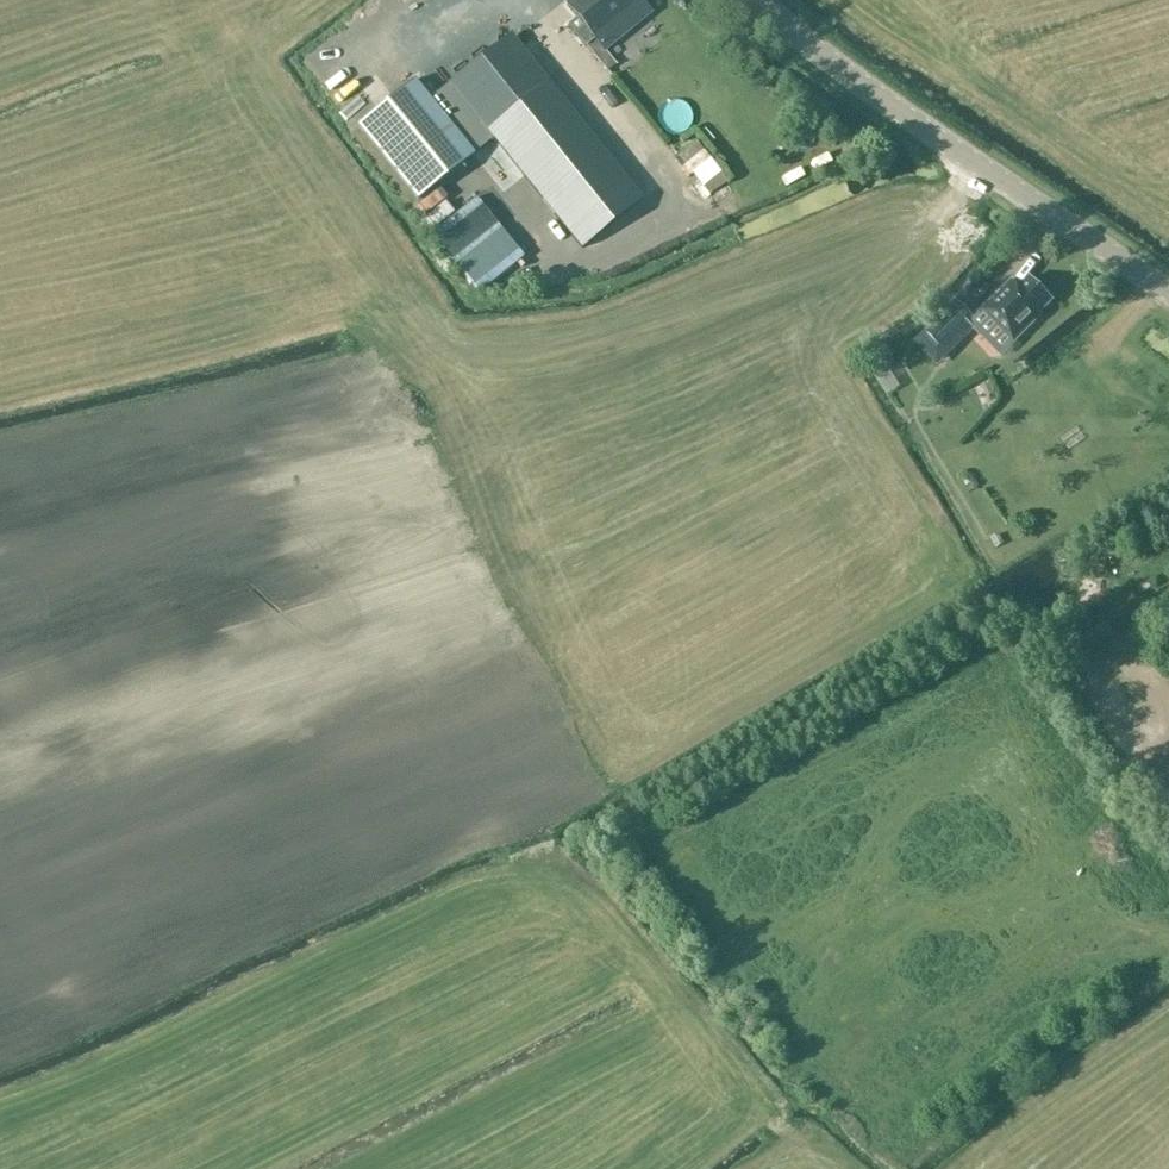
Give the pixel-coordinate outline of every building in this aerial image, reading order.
[(596,37),(640,1),(639,0),(572,0),(568,4),(579,17),(569,24),(608,72),(617,64),(596,37)] [(495,47),(430,98),(476,155),(497,138),(583,249),(645,200),(524,50),(495,47)] [(360,128),(418,201),(476,155),(417,81),(360,128)] [(682,162),(694,184),(718,171),(705,148),(682,162)] [(703,183),(711,195),(728,182),(719,171),(703,183)] [(1054,301),(1031,278),(1022,287),(1014,279),(983,310),(1015,343),(1043,315),(1041,313),(1054,301)] [(974,318),(957,301),(925,333),(948,355),(976,328),(969,323),(974,318)]
